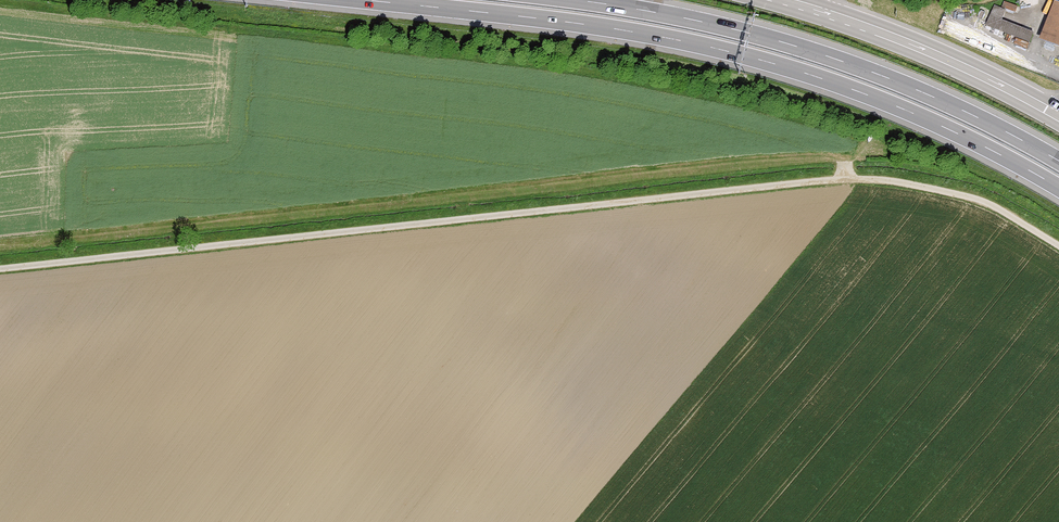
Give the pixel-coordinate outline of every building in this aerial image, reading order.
[(1055,2),(1042,37),(1058,44),(1058,3),(1055,2)]
